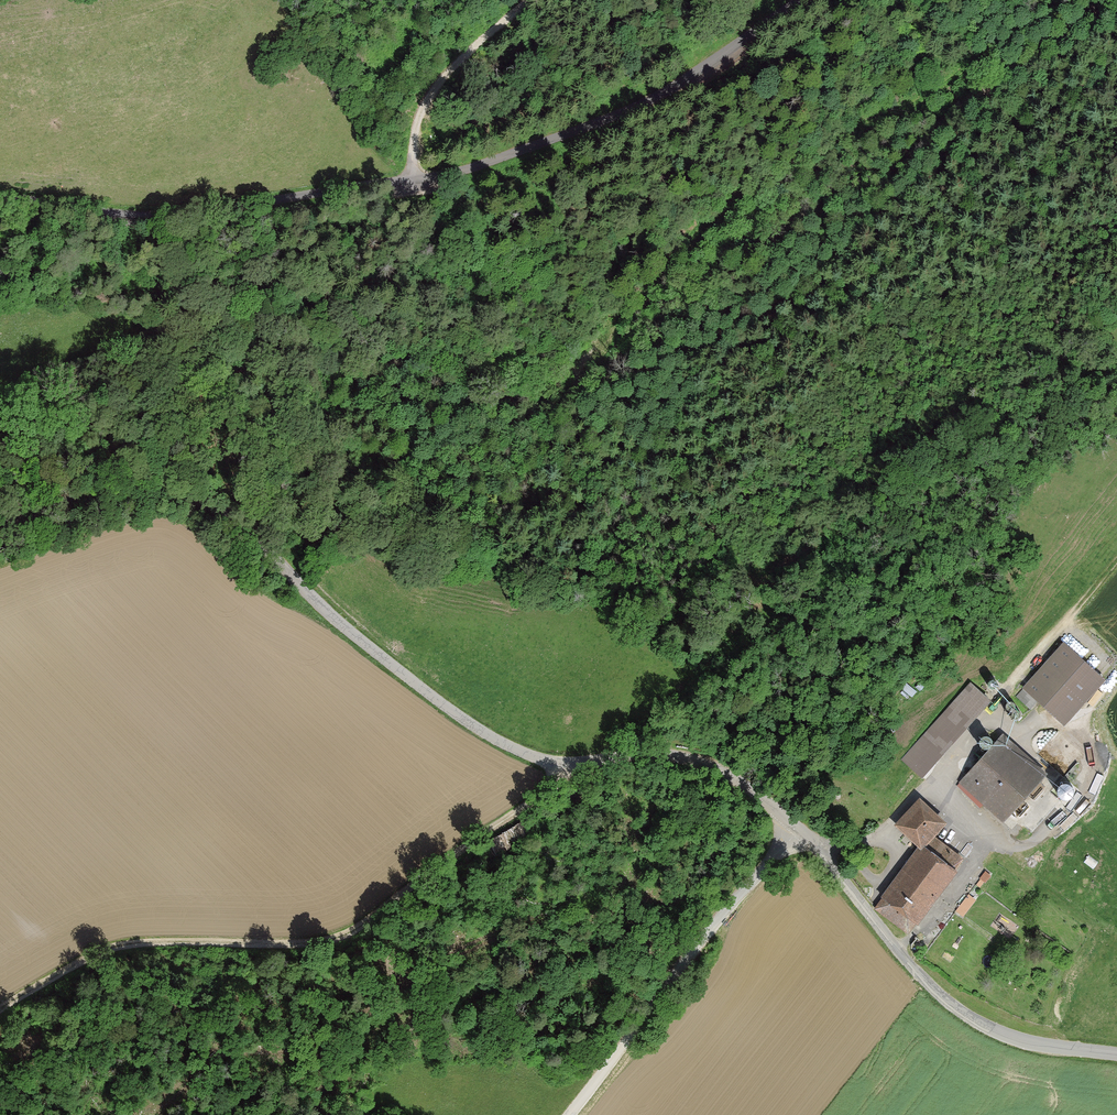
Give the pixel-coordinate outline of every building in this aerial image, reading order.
[(1103,680),(1065,644),(1017,697),(1027,706),(1035,698),(1064,723),(1103,680)] [(990,681),(989,682),(988,683),(988,685),(989,686),(990,687),(991,688),(992,688),(993,688),(995,688),(996,687),(996,686),(997,685),(997,683),(996,682),(995,681),(994,680),(993,680),(991,680),(990,681)] [(906,760),(921,774),(987,699),(972,686),(906,760)] [(1007,703),(1006,704),(1006,705),(1006,706),(1006,708),(1007,709),(1008,710),(1009,710),(1011,710),(1012,710),(1013,709),(1014,708),(1014,707),(1014,705),(1014,704),(1013,703),(1011,702),(1010,702),(1009,702),(1007,703)] [(1013,711),(1012,712),(1012,713),(1012,715),(1012,716),(1013,718),(1014,718),(1015,719),(1017,719),(1018,718),(1019,717),(1020,716),(1020,715),(1020,714),(1020,712),(1019,711),(1018,710),(1016,710),(1015,710),(1013,711)] [(982,739),(981,740),(980,742),(980,744),(981,746),(982,747),(983,748),(985,749),(987,749),(988,748),(990,747),(991,746),(991,744),(991,742),(991,740),(989,739),(988,738),(986,737),(984,738),(982,739)] [(997,744),(968,775),(1009,812),(1038,781),(997,744)] [(1061,786),(1059,787),(1059,790),(1058,792),(1059,794),(1061,796),(1062,797),(1064,798),(1067,798),(1069,797),(1070,796),(1072,794),(1072,792),(1072,790),(1071,788),(1070,786),(1068,785),(1066,784),(1063,784),(1061,786)] [(899,825),(921,845),(883,896),(884,898),(876,909),(909,933),(910,932),(909,932),(956,869),(955,869),(962,859),(930,835),(942,822),(920,802),(899,825)]
